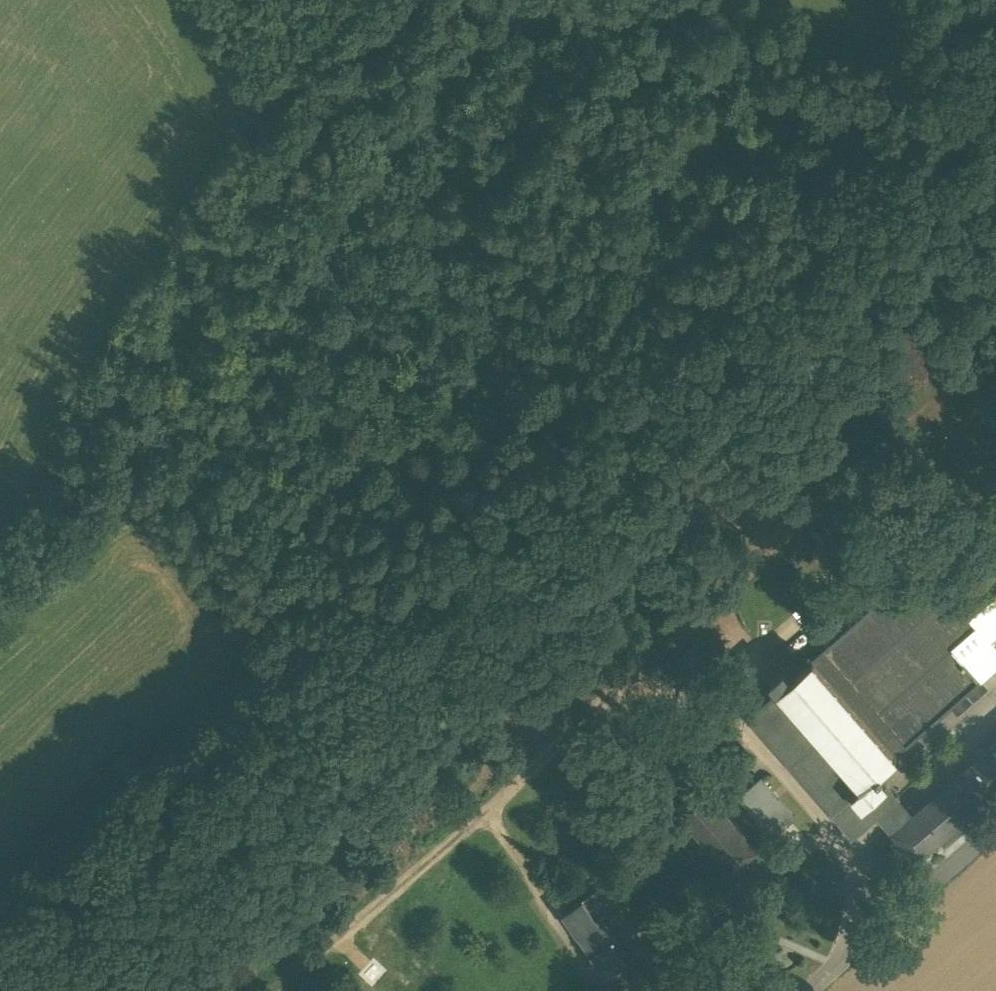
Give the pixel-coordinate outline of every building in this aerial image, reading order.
[(883,596),(812,658),(896,755),(982,680),(966,661),(954,648),(980,624),(972,615),(924,560),(883,596)] [(972,615),(980,624),(954,648),(966,661),(991,639),(995,635),(995,594),(972,615)] [(966,661),(982,680),(995,667),(995,644),(991,639),(966,661)] [(725,652),(715,661),(723,671),(733,662),(725,652)] [(812,658),(809,654),(804,659),(808,663),(792,676),(784,667),(771,679),(779,688),(748,714),(852,834),(878,812),(896,796),(880,777),(884,773),(880,769),(896,755),(812,658)] [(944,786),(968,813),(995,789),(995,740),(944,786)] [(794,816),(760,776),(738,795),(773,834),(794,816)] [(758,847),(702,782),(674,806),(731,871),(758,847)] [(912,814),(893,830),(917,858),(968,813),(944,786),(912,814)] [(896,796),(878,812),(893,830),(912,814),(896,796)] [(646,948),(603,886),(582,901),(625,962),(646,948)] [(625,962),(582,901),(564,913),(582,941),(581,942),(585,948),(587,947),(606,975),(625,962)]
